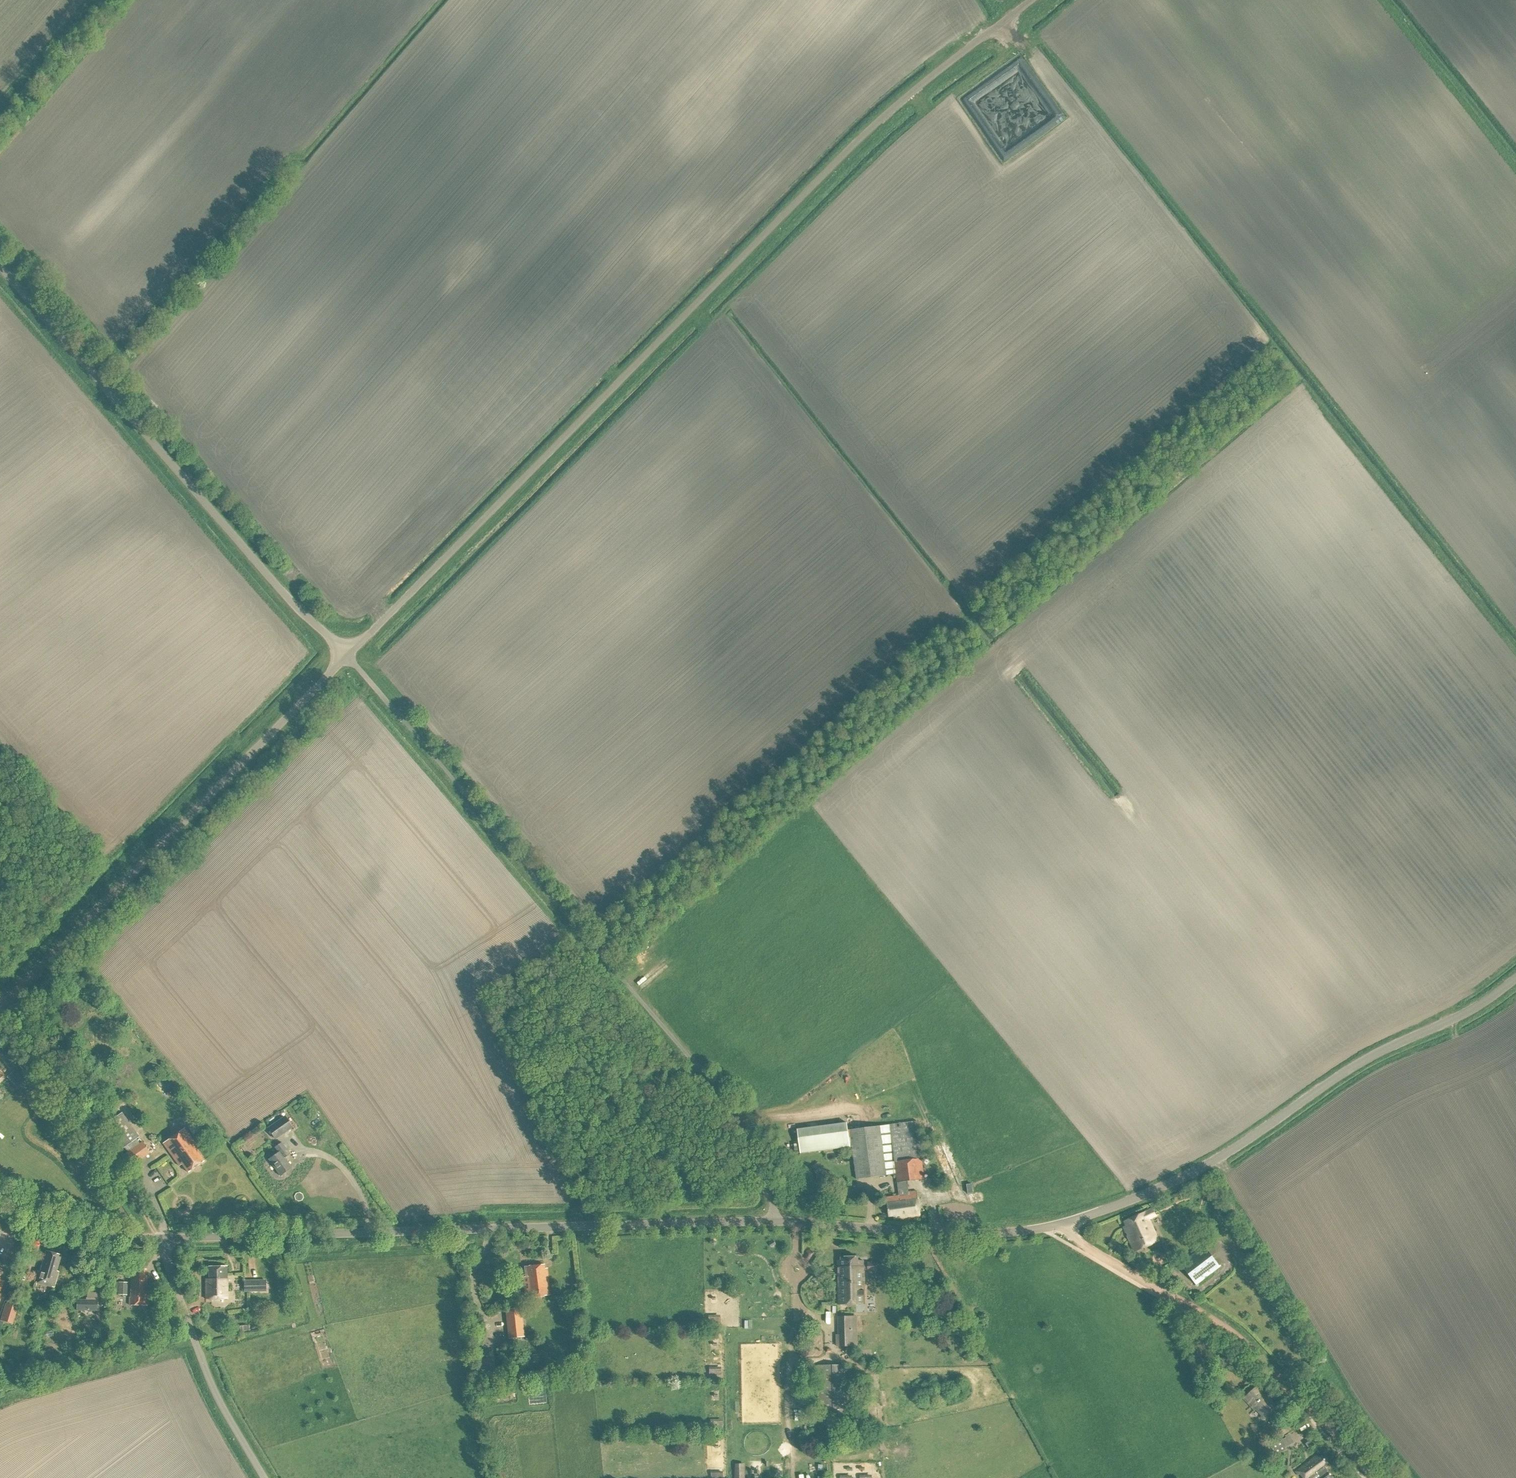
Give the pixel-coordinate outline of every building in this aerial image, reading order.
[(886,1054),(884,1069),(895,1070),(897,1055),(886,1054)] [(10,1074),(21,1086),(29,1078),(18,1066),(10,1074)] [(171,1088),(166,1092),(170,1098),(175,1094),(175,1091),(173,1089),(171,1088)] [(105,1124),(122,1149),(139,1137),(122,1113),(105,1124)] [(285,1116),(267,1128),(275,1140),(293,1128),(285,1116)] [(917,1121),(890,1124),(890,1125),(850,1130),(856,1179),(896,1174),(899,1196),(887,1198),(889,1216),(894,1215),(895,1219),(908,1217),(908,1218),(920,1216),(917,1191),(909,1192),(908,1182),(924,1179),(917,1121)] [(847,1123),(797,1129),(801,1154),(850,1147),(847,1123)] [(200,1149),(185,1129),(163,1144),(179,1167),(182,1165),(188,1173),(205,1162),(197,1151),(200,1149)] [(142,1142),(122,1156),(130,1167),(150,1152),(142,1142)] [(289,1155),(281,1144),(275,1148),(279,1154),(269,1161),(280,1176),(292,1168),(285,1158),(289,1155)] [(1156,1216),(1154,1211),(1146,1214),(1146,1213),(1125,1223),(1127,1227),(1124,1228),(1134,1252),(1159,1241),(1149,1219),(1156,1216)] [(1196,1285),(1220,1266),(1204,1246),(1181,1265),(1196,1285)] [(61,1256),(47,1252),(41,1272),(38,1272),(35,1281),(54,1287),(59,1272),(56,1271),(61,1256)] [(859,1262),(859,1258),(842,1258),(842,1260),(839,1260),(839,1266),(826,1267),(826,1274),(835,1274),(835,1273),(839,1273),(840,1297),(865,1297),(864,1262),(859,1262)] [(881,1269),(881,1261),(871,1262),(872,1270),(881,1269)] [(546,1268),(545,1263),(524,1266),(524,1270),(515,1271),(515,1275),(524,1274),(526,1297),(551,1295),(548,1267),(546,1268)] [(227,1267),(210,1267),(209,1278),(206,1278),(206,1300),(227,1300),(227,1267)] [(146,1270),(133,1269),(133,1273),(132,1273),(131,1297),(130,1297),(130,1305),(147,1306),(148,1298),(147,1298),(147,1291),(145,1291),(146,1270)] [(266,1280),(244,1280),(244,1292),(266,1292),(266,1280)] [(118,1282),(118,1295),(127,1295),(127,1283),(118,1282)] [(77,1311),(97,1311),(97,1300),(77,1299),(77,1311)] [(0,1320),(13,1324),(18,1307),(6,1303),(0,1320)] [(505,1309),(508,1338),(524,1337),(521,1307),(505,1309)] [(858,1346),(858,1316),(838,1316),(838,1334),(836,1334),(836,1346),(858,1346)] [(231,1327),(232,1333),(250,1331),(249,1325),(231,1327)] [(50,1351),(39,1354),(43,1365),(50,1363),(49,1359),(51,1358),(50,1351)] [(492,1359),(478,1360),(479,1376),(493,1376),(492,1359)] [(850,1424),(848,1365),(817,1366),(818,1425),(850,1424)] [(709,1367),(709,1375),(721,1375),(721,1367),(709,1367)] [(1278,1408),(1258,1386),(1245,1398),(1256,1411),(1258,1410),(1263,1416),(1262,1417),(1265,1420),(1278,1408)] [(1275,1428),(1284,1436),(1294,1425),(1285,1417),(1275,1428)] [(710,1419),(710,1427),(722,1427),(722,1419),(710,1419)] [(1286,1438),(1281,1441),(1282,1442),(1284,1447),(1285,1447),(1294,1443),(1291,1437),(1289,1434),(1285,1437),(1286,1438)] [(1318,1456),(1296,1472),(1298,1476),(1301,1474),(1304,1477),(1332,1477),(1327,1472),(1326,1470),(1331,1466),(1324,1456),(1320,1459),(1318,1456)] [(748,1461),(737,1461),(737,1477),(748,1477),(748,1461)]
